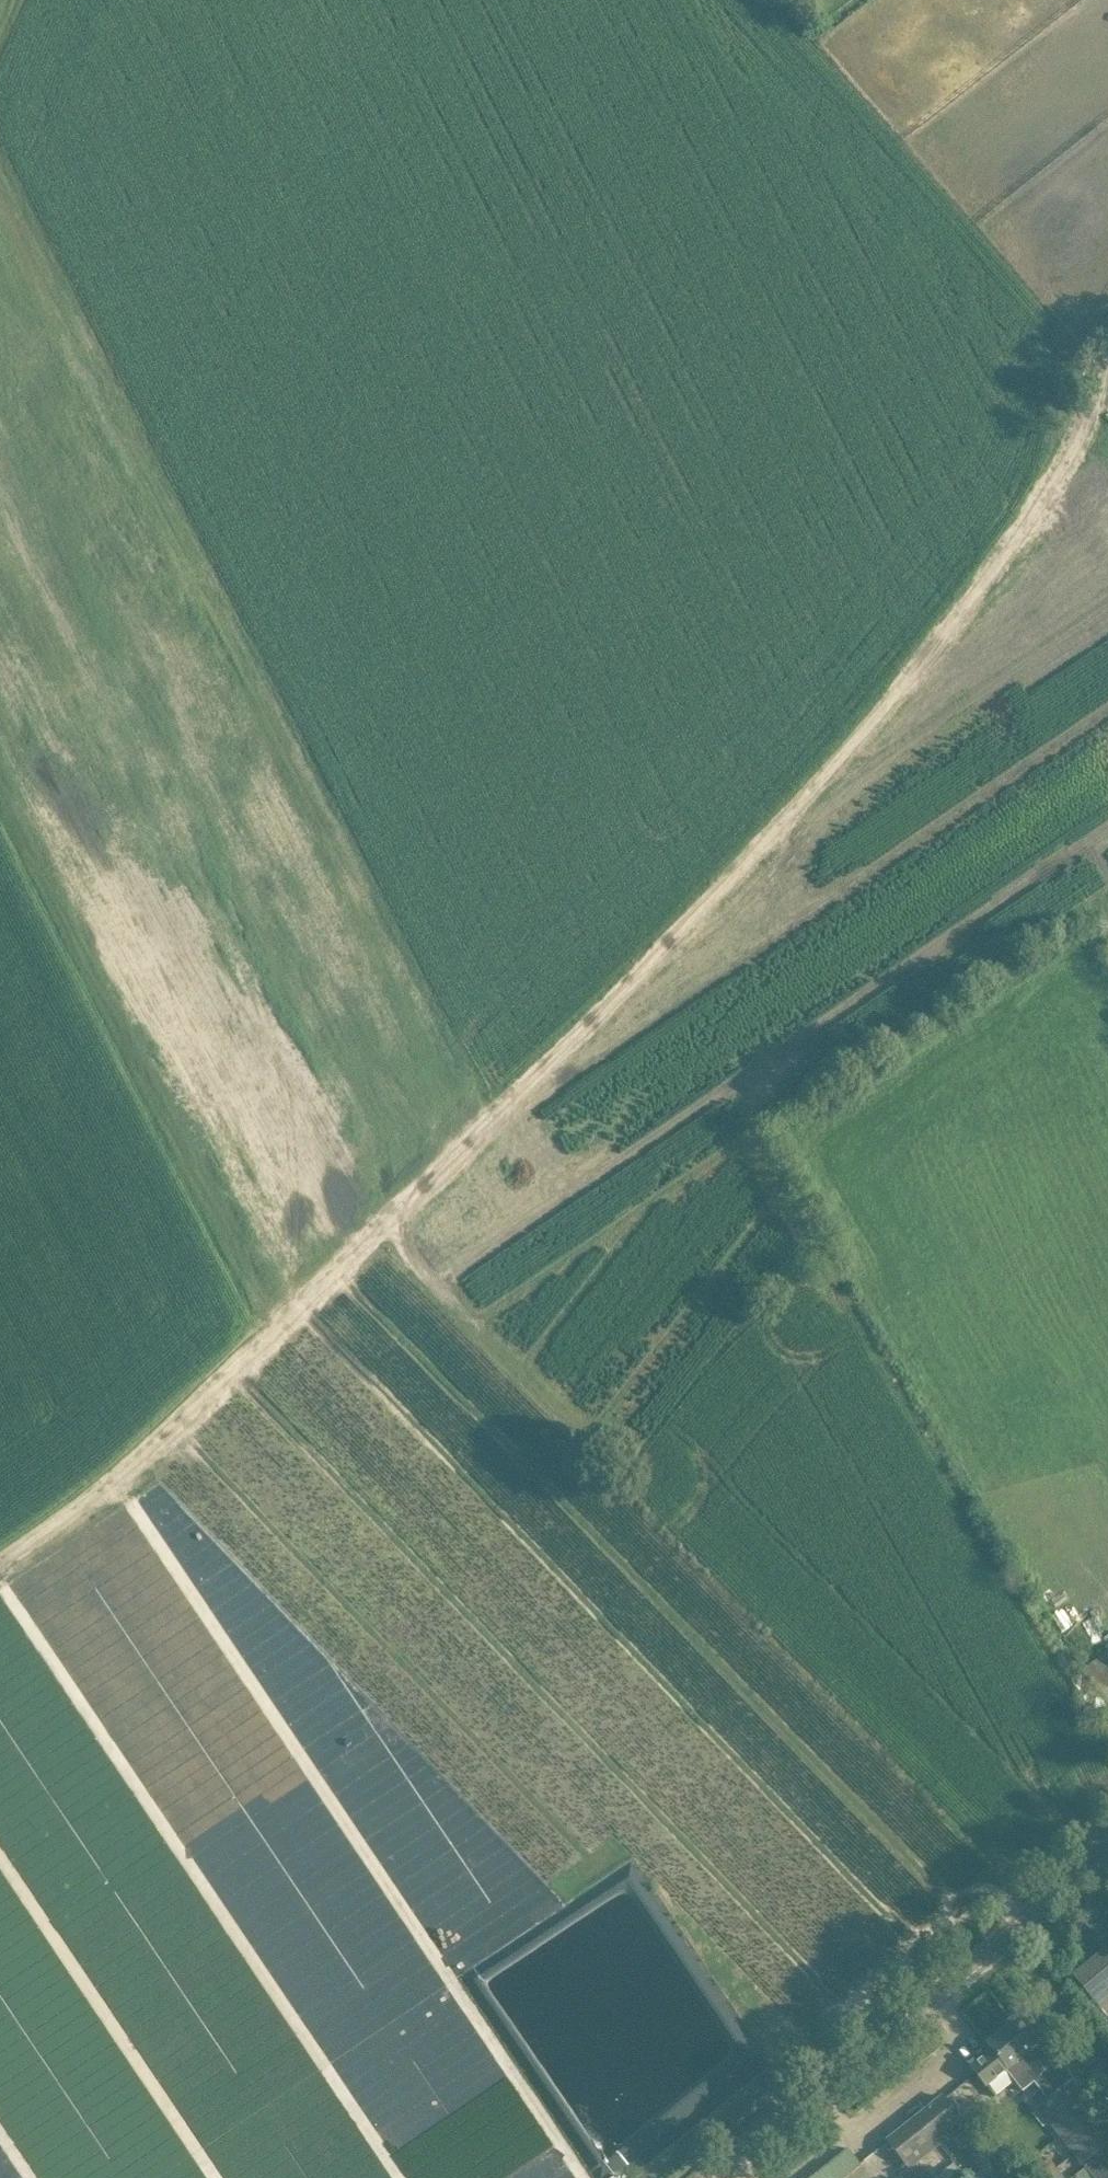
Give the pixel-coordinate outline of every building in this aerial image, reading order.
[(1100,1692),(1107,1686),(1107,1652),(1083,1670),(1100,1692)] [(1087,1994),(1107,2019),(1107,1935),(1097,1944),(1103,1952),(1073,1977),(1087,1994)] [(971,2068),(986,2087),(1008,2070),(1017,2081),(1015,2082),(1023,2091),(1035,2081),(1048,2098),(1037,2106),(1083,2164),(1107,2144),(1107,2128),(1075,2087),(1076,2086),(1071,2081),(1074,2079),(1059,2060),(1058,2061),(1042,2041),(1034,2047),(1014,2022),(986,2044),(992,2051),(971,2068)] [(282,2098),(297,2129),(318,2119),(321,2125),(342,2114),(314,2059),(291,2071),(285,2060),(268,2068),(276,2084),(265,2089),(272,2103),(282,2098)] [(887,2141),(900,2158),(909,2169),(965,2125),(942,2097),(887,2141)] [(953,2135),(960,2147),(974,2139),(968,2128),(953,2135)] [(1084,2167),(1094,2177),(1107,2177),(1107,2145),(1093,2157),(1094,2159),(1084,2167)]
